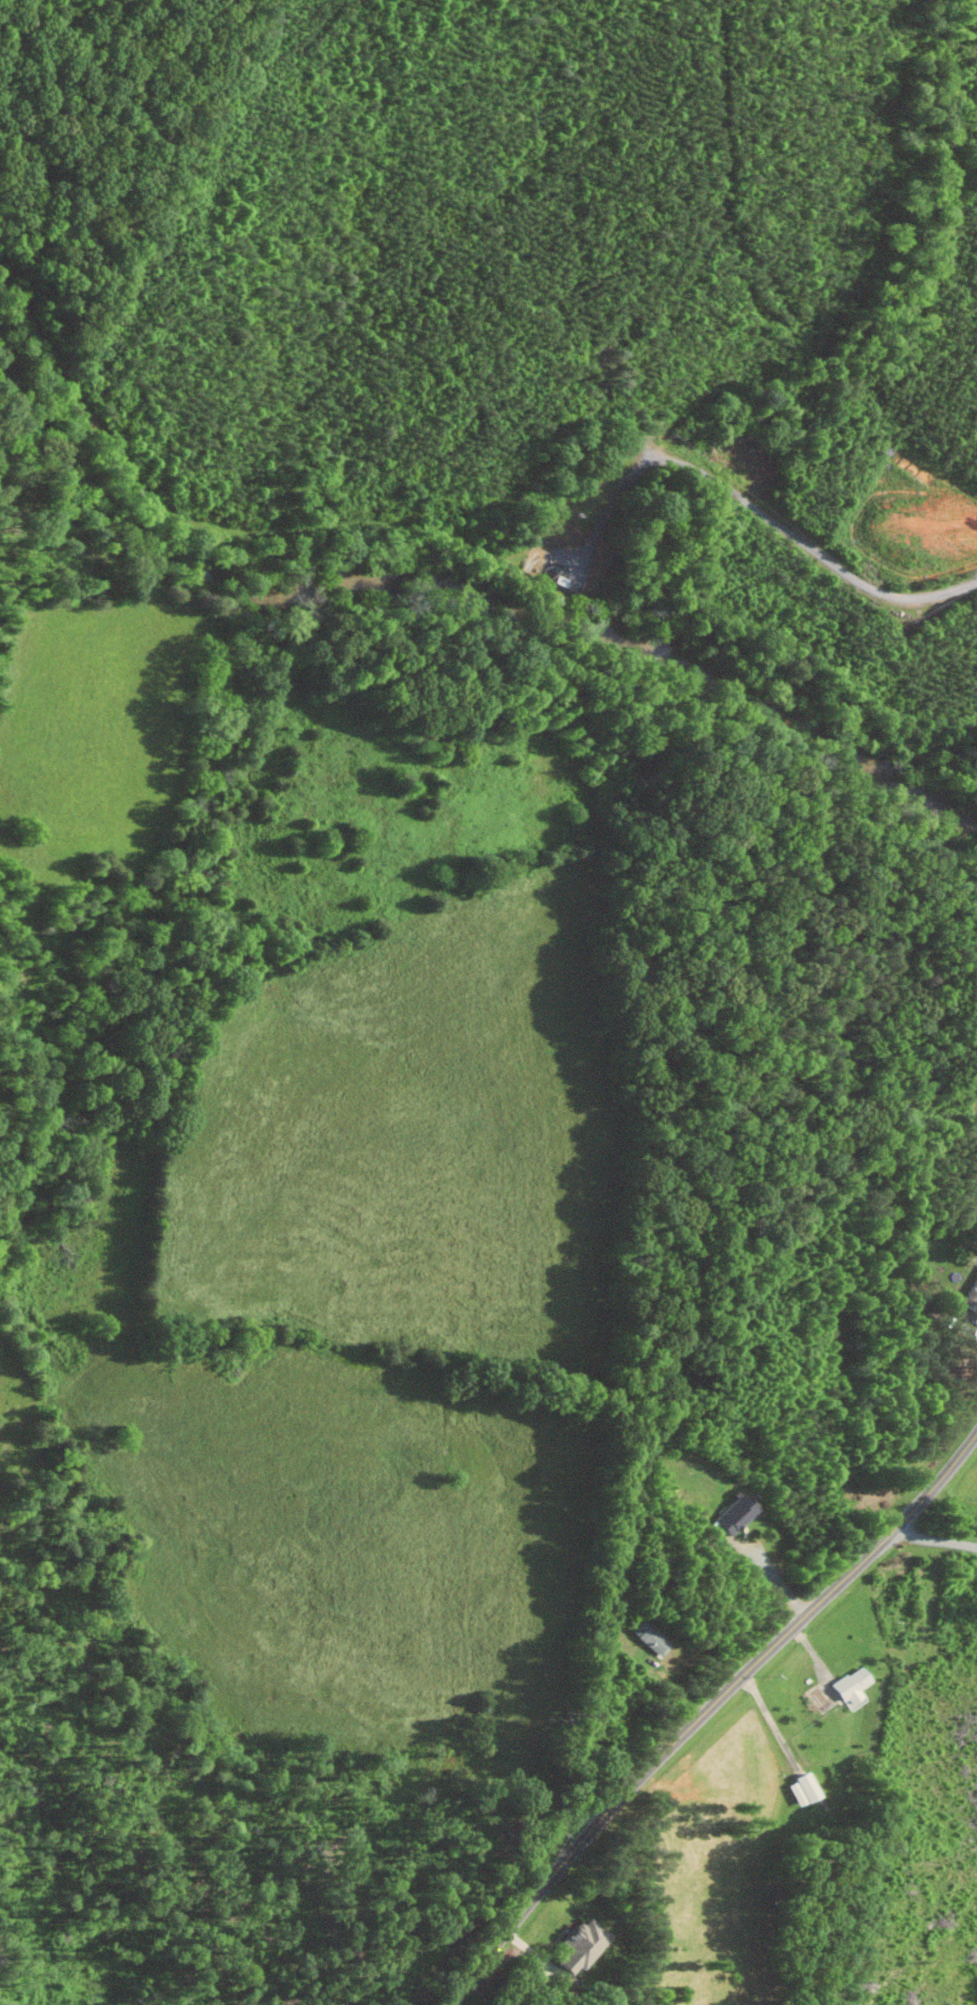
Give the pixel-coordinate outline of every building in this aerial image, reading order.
[(976,1313),(976,1270),(961,1305),(976,1313)] [(754,1508),(737,1493),(707,1525),(717,1535),(722,1530),(728,1536),(754,1508)] [(629,1632),(659,1658),(670,1645),(640,1619),(629,1632)] [(786,1782),(796,1806),(818,1797),(808,1773),(786,1782)] [(560,1944),(566,1948),(554,1964),(568,1974),(575,1966),(580,1970),(606,1936),(580,1917),(560,1944)]
